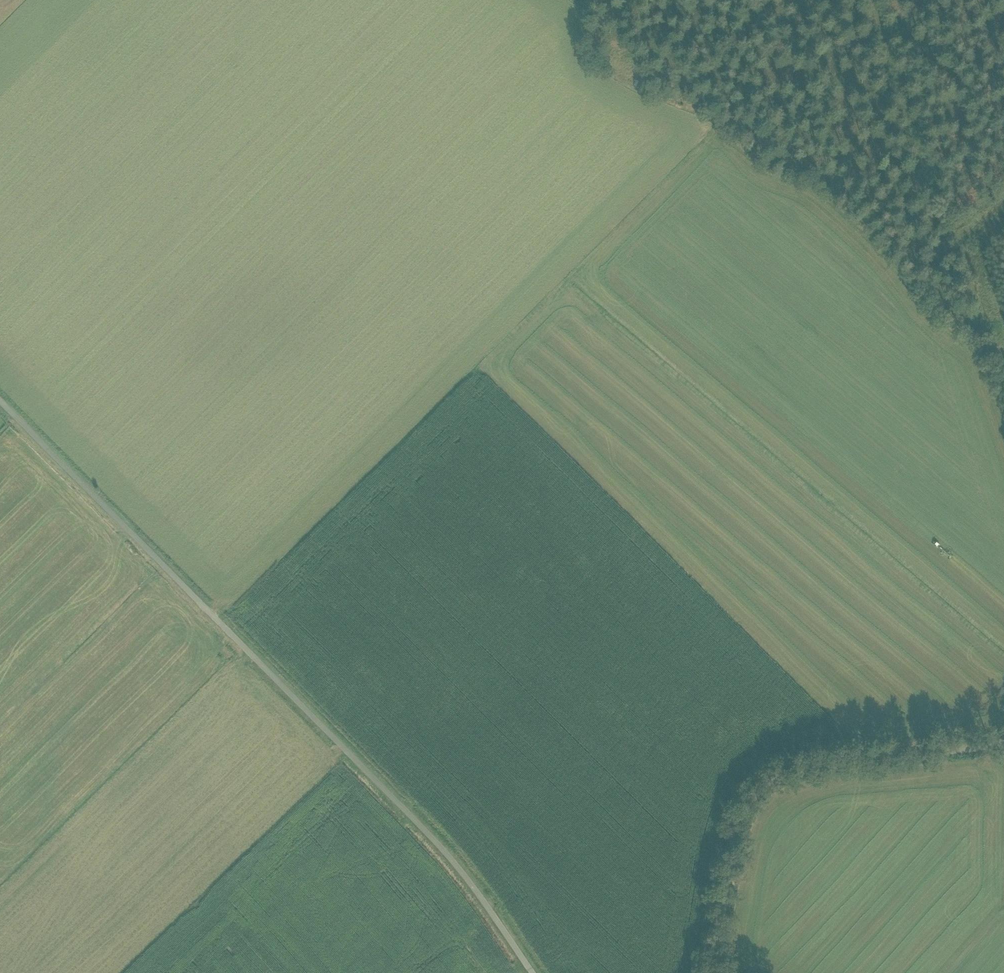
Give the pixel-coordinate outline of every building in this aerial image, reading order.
[(492,445),(498,439),(494,435),(488,441),(492,445)]
